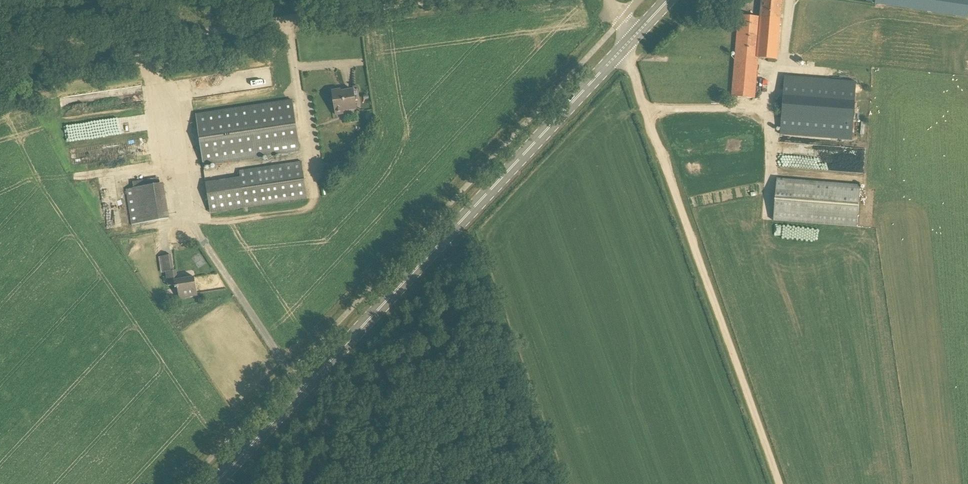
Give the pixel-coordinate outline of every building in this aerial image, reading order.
[(761,17),(739,16),(732,97),(755,99),(757,58),(777,60),(782,0),(779,0),(773,0),(773,2),(763,1),(761,17)] [(967,18),(967,0),(851,0),(967,18)] [(873,94),(863,93),(862,103),(855,103),(856,81),(784,77),(780,135),(853,140),(854,121),(871,121),(873,94)] [(342,92),(333,93),(337,117),(345,115),(344,111),(358,109),(356,92),(343,94),(342,92)] [(293,101),(196,115),(204,165),(300,151),(293,101)] [(241,178),(206,183),(210,214),(309,200),(304,164),(240,172),(241,178)] [(131,224),(172,219),(166,182),(160,183),(159,177),(133,181),(134,187),(126,188),(131,224)] [(860,186),(778,179),(774,222),(857,227),(860,186)] [(143,244),(144,251),(159,249),(158,242),(143,244)] [(168,286),(175,285),(175,289),(177,288),(179,299),(190,297),(190,295),(197,293),(194,277),(174,280),(171,255),(161,256),(163,273),(166,272),(167,276),(167,281),(168,286)]
